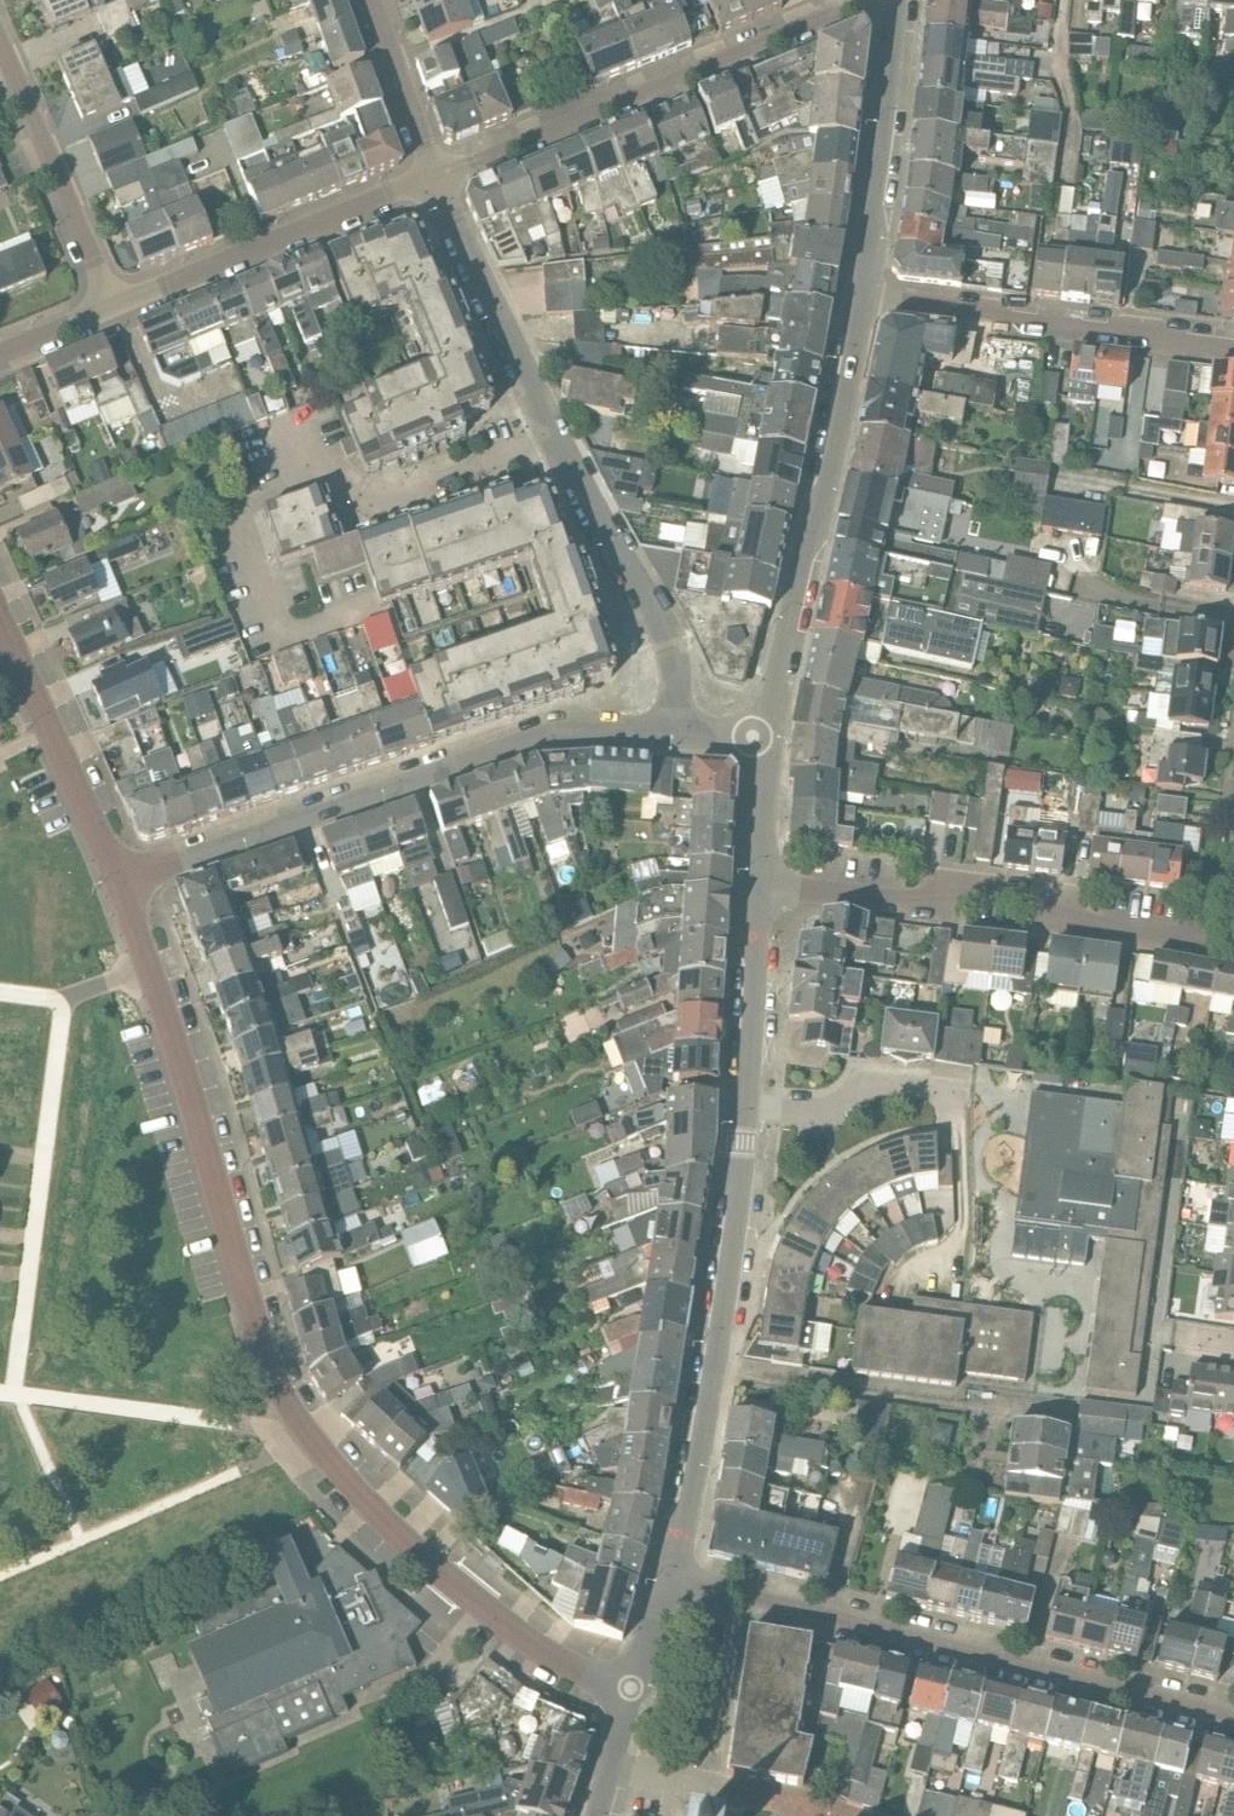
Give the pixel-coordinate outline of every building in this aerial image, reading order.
[(130,15),(130,14),(150,5),(148,0),(125,0),(124,1),(106,8),(102,0),(43,0),(40,1),(52,31),(96,13),(102,27),(130,15)] [(172,18),(185,13),(180,0),(165,0),(172,18)] [(353,25),(344,0),(320,0),(309,4),(321,37),(353,25)] [(466,1),(465,0),(414,0),(420,17),(466,1)] [(639,68),(669,56),(651,10),(650,10),(653,16),(649,18),(644,5),(633,10),(629,0),(611,0),(619,21),(622,20),(639,68)] [(691,45),(673,0),(654,0),(657,7),(651,10),(669,56),(692,47),(691,45)] [(691,45),(716,35),(704,7),(689,13),(684,0),(673,0),(691,45)] [(751,22),(743,0),(707,0),(721,35),(751,22)] [(751,22),(782,10),(778,0),(743,0),(751,22)] [(1008,18),(1010,4),(990,2),(991,0),(929,0),(928,11),(1008,18)] [(1120,14),(1121,2),(1122,0),(1087,0),(1085,18),(1088,19),(1088,24),(1102,25),(1103,13),(1120,14)] [(1159,7),(1160,0),(1122,0),(1121,2),(1120,14),(1118,38),(1134,40),(1137,5),(1159,7)] [(1210,14),(1211,0),(1178,0),(1175,38),(1207,41),(1210,14)] [(1210,14),(1226,15),(1223,39),(1226,40),(1224,54),(1233,54),(1233,0),(1211,0),(1210,14)] [(429,43),(475,27),(466,1),(420,17),(429,43)] [(1038,10),(1037,20),(1052,21),(1052,11),(1038,10)] [(925,38),(968,43),(968,42),(969,42),(971,27),(1006,31),(1008,18),(928,11),(925,38)] [(130,15),(102,27),(108,41),(136,29),(130,15)] [(458,80),(478,134),(535,110),(524,83),(501,93),(481,45),(519,30),(515,20),(463,41),(465,45),(464,45),(470,64),(474,74),(458,80)] [(572,27),(572,26),(569,28),(593,87),(639,68),(622,20),(619,21),(590,33),(585,22),(572,27)] [(321,37),(332,69),(365,58),(353,25),(321,37)] [(746,124),(750,135),(795,116),(795,114),(812,107),(814,87),(864,94),(864,92),(871,38),(863,28),(820,46),(729,84),(746,123),(746,124)] [(284,49),(301,43),(297,32),(280,38),(284,49)] [(1068,36),(1069,64),(1092,65),(1094,37),(1068,36)] [(1006,78),(1020,80),(1032,81),(1034,65),(967,57),(968,43),(925,38),(921,69),(1006,78)] [(301,43),(284,49),(288,60),(304,54),(301,43)] [(444,86),(458,80),(474,74),(470,64),(464,45),(449,51),(450,54),(417,65),(427,92),(444,86)] [(71,93),(122,71),(109,76),(95,47),(58,63),(71,93)] [(963,89),(1018,97),(1020,80),(1006,78),(921,69),(917,100),(962,104),(963,89)] [(309,93),(326,87),(334,84),(329,70),(304,79),(309,93)] [(120,106),(134,101),(134,100),(135,100),(122,71),(71,93),(84,123),(121,107),(120,106)] [(275,136),(276,138),(280,149),(292,145),(291,142),(318,132),(318,133),(320,132),(345,121),(354,118),(382,107),(369,71),(334,84),(326,87),(336,112),(275,136)] [(157,90),(135,100),(134,100),(134,101),(141,116),(164,106),(198,90),(191,74),(157,90)] [(453,144),(478,134),(458,80),(444,86),(450,102),(433,108),(444,141),(445,140),(453,143),(453,144)] [(745,154),(757,150),(750,135),(746,124),(746,123),(729,84),(728,83),(699,95),(708,118),(716,136),(735,129),(745,154)] [(858,141),(864,94),(814,87),(812,107),(795,114),(795,116),(801,128),(809,130),(808,138),(817,136),(858,141)] [(659,160),(710,139),(693,98),(642,119),(659,160)] [(1035,99),(1033,113),(1061,117),(1059,103),(1035,99)] [(979,140),(980,137),(984,107),(962,104),(917,100),(914,133),(979,140)] [(366,150),(393,138),(382,107),(354,118),(345,121),(359,153),(366,150)] [(1026,146),(1058,150),(1062,117),(1061,117),(1033,113),(1031,113),(1026,146)] [(260,157),(267,154),(268,153),(264,144),(252,116),(224,127),(237,163),(259,154),(260,157)] [(637,169),(659,160),(642,119),(607,133),(638,209),(657,201),(644,170),(639,172),(637,169)] [(343,190),(369,179),(359,153),(345,121),(320,132),(325,144),(326,147),(343,190)] [(1151,124),(1150,138),(1170,140),(1171,126),(1151,124)] [(126,234),(142,272),(180,256),(156,198),(141,163),(147,160),(133,125),(90,142),(103,176),(106,175),(114,195),(139,185),(154,222),(126,234)] [(316,200),(343,190),(326,147),(325,144),(320,132),(318,133),(323,146),(298,155),(304,170),(316,200)] [(623,215),(638,209),(607,133),(580,144),(595,181),(594,182),(605,208),(606,211),(618,203),(623,215)] [(1053,188),(1058,150),(1026,146),(979,140),(914,133),(909,171),(958,178),(996,181),(960,176),(963,150),(968,153),(980,155),(979,162),(1024,167),(1021,184),(1053,188)] [(773,162),(774,167),(777,177),(777,180),(813,170),(854,175),(858,141),(817,136),(815,151),(773,162)] [(1112,136),(1108,164),(1133,167),(1134,165),(1140,166),(1143,139),(1112,136)] [(359,153),(369,179),(399,166),(402,161),(393,138),(366,150),(359,153)] [(1144,140),(1143,158),(1195,160),(1196,143),(1144,140)] [(152,175),(180,164),(179,163),(198,154),(193,141),(147,159),(147,160),(152,175)] [(604,213),(606,211),(605,208),(594,182),(595,181),(580,144),(552,156),(568,195),(580,190),(585,217),(604,213)] [(696,156),(702,172),(722,165),(716,149),(696,156)] [(290,211),(316,200),(304,170),(298,155),(271,164),(290,211)] [(544,228),(547,239),(560,235),(550,203),(568,195),(552,156),(519,170),(538,214),(544,228)] [(156,198),(180,256),(213,243),(197,203),(180,164),(152,175),(161,197),(156,198)] [(271,164),(270,165),(263,167),(242,175),(262,223),(290,211),(271,164)] [(761,181),(777,177),(774,167),(758,171),(761,181)] [(543,227),(547,239),(544,228),(538,214),(519,170),(492,181),(509,220),(516,237),(527,263),(528,263),(522,249),(532,245),(528,234),(543,227)] [(809,203),(849,209),(854,175),(813,170),(777,180),(785,208),(793,205),(793,206),(809,203)] [(958,178),(909,171),(905,200),(951,206),(953,188),(957,188),(965,194),(991,197),(993,188),(996,188),(997,181),(996,181),(958,178)] [(8,188),(2,174),(0,175),(0,192),(8,188)] [(1099,220),(1089,304),(1118,308),(1124,262),(1112,260),(1117,220),(1115,220),(1121,177),(1107,175),(1102,219),(1099,218),(1099,220)] [(780,204),(773,179),(757,184),(764,209),(780,204)] [(498,267),(527,263),(516,237),(509,220),(492,181),(471,189),(466,201),(498,267)] [(1032,197),(1045,198),(1045,188),(1032,187),(1032,197)] [(951,206),(905,200),(901,228),(1001,241),(1009,241),(1020,242),(1026,243),(1026,245),(1034,246),(1038,217),(1015,214),(1014,221),(1006,226),(966,220),(968,208),(951,206)] [(699,202),(686,205),(688,217),(701,214),(699,202)] [(805,236),(843,243),(849,209),(809,203),(793,206),(795,223),(770,225),(772,239),(772,240),(805,236)] [(1137,204),(1135,219),(1147,220),(1148,205),(1137,204)] [(1216,233),(1233,236),(1233,206),(1219,204),(1216,233)] [(1099,220),(1099,218),(1101,208),(1091,207),(1089,219),(1099,220)] [(1032,297),(1061,300),(1069,233),(1071,219),(1070,219),(1058,218),(1057,218),(1054,247),(1058,250),(1057,254),(1038,251),(1032,297)] [(1061,300),(1089,304),(1099,220),(1089,219),(1088,218),(1086,236),(1069,233),(1061,300)] [(1135,221),(1131,249),(1153,252),(1156,224),(1135,221)] [(407,309),(448,292),(437,267),(435,268),(420,232),(410,228),(381,240),(379,235),(378,236),(404,302),(407,309)] [(1000,252),(1001,241),(901,228),(896,252),(966,260),(966,258),(942,255),(944,241),(947,242),(949,245),(1000,252)] [(663,247),(680,245),(674,233),(659,239),(663,247)] [(16,291),(47,279),(29,235),(0,248),(0,255),(16,291)] [(356,321),(404,302),(378,236),(329,256),(338,279),(356,321)] [(790,269),(837,278),(843,243),(805,236),(772,240),(772,239),(686,249),(690,276),(772,270),(790,269)] [(605,238),(590,241),(592,253),(608,250),(605,238)] [(1020,242),(1009,241),(1008,249),(1018,251),(1020,242)] [(565,257),(562,245),(550,249),(554,259),(565,257)] [(335,332),(350,326),(320,252),(292,264),(292,262),(291,263),(308,300),(313,313),(325,309),(335,332)] [(900,281),(962,288),(966,260),(896,252),(893,272),(900,281)] [(1205,258),(1200,257),(1183,254),(1183,256),(1159,252),(1157,267),(1181,270),(1182,268),(1203,271),(1205,258)] [(16,291),(0,255),(0,298),(16,291)] [(313,313),(308,300),(291,263),(264,274),(282,312),(293,308),(295,311),(292,312),(305,344),(322,337),(313,313)] [(979,277),(977,290),(1001,293),(1005,265),(989,263),(987,278),(979,277)] [(544,289),(586,286),(584,264),(543,268),(544,289)] [(747,279),(721,280),(718,305),(752,302),(752,300),(764,303),(765,299),(832,311),(837,278),(790,269),(772,270),(770,282),(759,280),(747,279)] [(267,318),(282,312),(264,274),(263,274),(264,275),(238,286),(259,338),(258,339),(282,395),(296,390),(267,318)] [(226,351),(258,339),(259,338),(238,286),(210,298),(225,334),(220,336),(220,337),(226,351)] [(573,314),(588,313),(586,286),(544,289),(546,316),(573,314)] [(1224,289),(1220,320),(1233,322),(1233,291),(1227,290),(1227,289),(1224,289)] [(437,366),(461,422),(490,411),(494,401),(480,365),(482,364),(452,290),(448,292),(407,309),(432,368),(437,366)] [(188,350),(220,337),(220,336),(225,334),(210,298),(173,313),(188,350)] [(778,350),(777,359),(822,367),(832,311),(765,299),(764,303),(752,300),(752,302),(718,305),(699,305),(697,323),(754,328),(761,323),(761,318),(782,322),(781,330),(782,330),(781,335),(720,328),(717,355),(766,360),(768,349),(778,350)] [(1174,315),(1196,317),(1197,306),(1176,303),(1174,315)] [(588,313),(573,314),(574,343),(606,346),(603,312),(588,313)] [(154,364),(188,350),(173,313),(139,327),(154,364)] [(953,367),(953,366),(968,370),(975,338),(891,328),(881,335),(868,391),(966,408),(966,409),(1006,416),(1010,398),(996,394),(997,386),(937,374),(939,364),(953,367)] [(125,386),(118,379),(103,341),(75,353),(88,386),(96,403),(99,411),(129,399),(140,424),(154,418),(138,381),(125,386)] [(575,359),(605,362),(610,362),(611,346),(606,346),(574,343),(575,359)] [(1073,350),(1067,402),(1096,406),(1098,390),(1097,389),(1102,354),(1073,350)] [(80,409),(96,403),(88,386),(75,353),(47,365),(67,415),(80,409)] [(1102,354),(1097,389),(1098,390),(1125,393),(1130,357),(1102,354)] [(772,373),(769,393),(815,402),(822,367),(777,359),(773,358),(771,373),(772,373)] [(567,373),(601,379),(605,362),(575,359),(569,359),(567,373)] [(1191,395),(1186,395),(1190,366),(1168,363),(1165,387),(1165,393),(1164,395),(1190,397),(1191,395)] [(388,386),(416,454),(465,434),(461,422),(437,366),(432,368),(388,386)] [(1233,401),(1233,371),(1214,369),(1210,399),(1212,399),(1215,400),(1233,401)] [(16,377),(28,406),(44,400),(41,393),(32,371),(16,377)] [(567,409),(632,421),(639,386),(601,379),(567,373),(565,372),(562,387),(571,388),(567,409)] [(1045,374),(1041,404),(1056,406),(1060,376),(1045,374)] [(804,457),(815,402),(769,393),(686,377),(682,393),(748,406),(744,424),(701,415),(697,435),(804,457)] [(343,390),(338,379),(329,382),(333,394),(343,390)] [(352,438),(359,455),(366,474),(416,454),(388,386),(362,397),(366,405),(342,415),(352,438)] [(962,427),(966,409),(966,408),(868,391),(859,432),(917,442),(921,420),(962,427)] [(257,426),(247,402),(245,394),(233,399),(245,430),(257,426)] [(1190,397),(1164,395),(1161,420),(1161,421),(1182,423),(1184,412),(1189,412),(1190,397)] [(247,402),(257,426),(269,421),(259,397),(247,402)] [(232,435),(245,430),(233,399),(220,404),(232,435)] [(1233,429),(1233,401),(1215,400),(1212,399),(1208,426),(1200,425),(1199,425),(1233,429)] [(225,438),(232,435),(220,404),(208,409),(220,439),(224,437),(225,438)] [(207,443),(220,439),(208,409),(196,414),(207,443)] [(17,444),(3,413),(1,410),(0,411),(0,452),(17,444)] [(1049,463),(1065,465),(1069,435),(1075,436),(1078,413),(1055,411),(1049,463)] [(51,417),(55,427),(66,451),(79,446),(64,412),(52,417),(51,417)] [(195,448),(207,443),(196,414),(184,420),(195,448)] [(1161,420),(1144,417),(1140,447),(1153,449),(1153,446),(1159,447),(1161,431),(1181,434),(1182,423),(1161,421),(1161,420)] [(1124,420),(1110,418),(1107,441),(1121,442),(1124,420)] [(183,453),(195,448),(184,420),(171,425),(183,453)] [(171,458),(183,453),(171,425),(159,430),(171,458)] [(1233,458),(1233,429),(1199,425),(1196,452),(1205,453),(1205,455),(1233,458)] [(945,500),(952,502),(955,485),(931,480),(905,475),(907,464),(933,469),(937,445),(917,442),(859,432),(849,482),(915,495),(945,500)] [(752,486),(796,495),(804,457),(697,435),(694,448),(739,457),(737,464),(755,467),(752,486)] [(347,460),(359,455),(352,438),(340,443),(347,460)] [(0,452),(0,493),(32,479),(17,444),(0,452)] [(81,451),(79,446),(66,451),(68,457),(81,451)] [(1153,449),(1140,447),(1139,460),(1151,462),(1153,449)] [(122,457),(130,474),(144,468),(136,450),(122,457)] [(612,497),(637,501),(644,464),(611,457),(590,453),(589,453),(612,497)] [(1216,484),(1233,486),(1233,458),(1205,455),(1203,470),(1188,468),(1187,480),(1216,484)] [(1042,520),(1046,498),(1051,466),(1018,460),(1013,495),(1030,498),(1026,518),(1042,520)] [(105,461),(88,468),(95,486),(112,479),(105,461)] [(83,493),(75,474),(18,500),(25,516),(73,494),(73,497),(83,493)] [(19,536),(32,566),(60,554),(64,564),(74,559),(92,552),(78,521),(112,506),(114,510),(138,499),(127,474),(83,493),(73,497),(78,511),(58,519),(55,515),(39,522),(41,527),(19,536)] [(963,507),(951,505),(952,502),(945,500),(915,495),(849,482),(839,526),(884,535),(911,540),(913,541),(931,545),(939,513),(949,516),(960,518),(963,507)] [(746,520),(789,528),(796,495),(752,486),(748,508),(734,505),(731,520),(727,519),(726,521),(745,525),(746,520)] [(501,568),(530,558),(513,502),(509,491),(478,502),(501,568)] [(544,597),(590,581),(581,557),(577,558),(568,532),(565,533),(553,497),(543,492),(513,502),(530,558),(544,597)] [(313,554),(341,543),(324,493),(263,513),(281,564),(313,554)] [(431,592),(501,568),(478,502),(477,497),(476,497),(476,499),(458,505),(456,498),(455,499),(457,506),(439,512),(439,510),(438,510),(439,515),(429,518),(427,514),(426,514),(428,519),(411,525),(430,589),(431,592)] [(620,513),(641,517),(644,503),(637,501),(612,497),(620,513)] [(1041,528),(1056,531),(1061,500),(1046,498),(1042,520),(1041,528)] [(1056,531),(1071,533),(1076,503),(1061,500),(1056,531)] [(1071,533),(1086,536),(1091,505),(1076,503),(1071,533)] [(1091,505),(1086,536),(1101,538),(1106,507),(1091,505)] [(1194,558),(1230,562),(1233,532),(1205,528),(1207,514),(1164,507),(1161,521),(1178,524),(1175,537),(1181,538),(1179,554),(1174,553),(1174,554),(1194,558)] [(381,606),(430,589),(411,525),(409,520),(389,526),(387,522),(386,522),(388,527),(359,536),(358,534),(356,535),(357,537),(341,543),(313,554),(322,579),(366,564),(381,606)] [(705,559),(730,564),(729,571),(777,580),(789,528),(746,520),(745,525),(726,521),(721,521),(719,528),(709,526),(708,529),(709,529),(705,559)] [(834,549),(1003,586),(1006,566),(990,562),(991,561),(910,545),(911,540),(884,535),(839,526),(834,549)] [(137,551),(138,553),(144,551),(138,534),(132,537),(132,538),(137,551)] [(132,537),(95,550),(101,567),(138,553),(132,537)] [(1038,638),(1046,596),(1003,586),(834,549),(824,592),(869,601),(872,602),(941,616),(983,626),(983,625),(1038,638)] [(1188,587),(1188,588),(1226,592),(1230,562),(1194,558),(1174,554),(1172,570),(1186,572),(1184,586),(1188,587)] [(53,599),(58,613),(100,596),(88,567),(46,583),(48,588),(45,589),(49,600),(53,599)] [(678,574),(674,593),(766,610),(771,611),(777,580),(729,571),(726,584),(678,574)] [(1139,589),(1174,597),(1178,582),(1143,574),(1139,589)] [(554,627),(577,694),(583,692),(582,689),(612,679),(617,669),(604,633),(607,632),(590,581),(544,597),(554,627)] [(973,670),(983,626),(941,616),(872,602),(869,601),(824,592),(811,651),(855,661),(856,660),(871,663),(879,664),(882,649),(973,670)] [(766,610),(674,593),(674,596),(682,597),(680,607),(682,607),(683,607),(717,680),(742,686),(747,663),(745,660),(751,633),(759,629),(764,610),(766,610)] [(133,621),(122,597),(91,611),(98,625),(70,638),(81,663),(143,635),(137,620),(133,621)] [(362,624),(363,626),(373,655),(399,646),(388,615),(362,624)] [(175,640),(184,664),(241,641),(231,617),(175,640)] [(414,621),(406,624),(410,636),(419,633),(414,621)] [(1137,658),(1193,665),(1217,668),(1221,632),(1145,623),(1143,641),(1163,643),(1162,651),(1138,648),(1137,658)] [(533,709),(577,694),(554,627),(509,642),(533,709)] [(353,629),(344,632),(347,640),(355,636),(353,629)] [(483,726),(533,709),(509,642),(459,659),(483,726)] [(299,686),(314,680),(302,647),(287,652),(298,682),(299,686)] [(932,715),(934,715),(938,696),(853,679),(858,660),(879,665),(879,664),(871,663),(856,660),(855,661),(811,651),(802,692),(846,702),(932,715)] [(283,687),(298,682),(287,652),(273,657),(283,687)] [(1170,698),(1212,704),(1215,678),(1191,675),(1193,665),(1137,658),(1135,673),(1156,676),(1153,697),(1170,699),(1170,698)] [(408,676),(433,743),(483,726),(459,659),(408,676)] [(104,685),(93,689),(105,715),(137,700),(142,710),(159,702),(144,668),(129,674),(126,669),(102,679),(104,685)] [(433,745),(433,743),(408,676),(383,683),(393,713),(408,754),(433,745)] [(1063,678),(1059,697),(1078,700),(1081,681),(1063,678)] [(231,682),(217,688),(222,703),(236,697),(231,682)] [(384,763),(408,754),(393,713),(384,716),(374,684),(357,690),(358,693),(384,763)] [(962,684),(961,691),(971,693),(972,686),(962,684)] [(973,749),(977,723),(934,715),(932,715),(846,702),(802,692),(801,692),(793,734),(794,734),(839,741),(869,747),(892,749),(897,750),(900,735),(973,749)] [(344,730),(358,772),(384,763),(358,693),(335,702),(345,730),(344,730)] [(197,695),(183,700),(188,713),(202,708),(197,695)] [(303,791),(332,781),(305,707),(291,712),(298,735),(286,739),(278,716),(272,698),(270,699),(275,717),(288,751),(303,791)] [(1170,698),(1170,699),(1167,725),(1209,730),(1212,704),(1170,698)] [(251,730),(253,737),(262,760),(276,800),(303,791),(288,751),(275,717),(270,699),(257,703),(268,734),(256,738),(252,726),(250,727),(251,730)] [(332,781),(358,772),(344,730),(333,734),(322,701),(305,707),(332,781)] [(1097,704),(1086,703),(1084,716),(1096,717),(1097,704)] [(1080,720),(1083,708),(1068,705),(1067,711),(1076,719),(1080,720)] [(1154,732),(1158,733),(1160,718),(1137,715),(1137,716),(1125,714),(1123,726),(1136,727),(1136,730),(1154,732)] [(135,739),(127,721),(94,737),(102,754),(135,739)] [(223,736),(234,768),(235,767),(250,809),(276,800),(262,760),(253,737),(239,742),(235,732),(223,736)] [(1157,770),(1154,789),(1182,792),(1184,783),(1202,785),(1206,756),(1199,755),(1201,739),(1158,733),(1154,732),(1149,769),(1157,770)] [(830,775),(877,784),(879,768),(836,761),(839,741),(794,734),(790,771),(830,775)] [(198,749),(224,819),(250,809),(235,767),(234,768),(221,771),(219,772),(218,769),(220,768),(211,743),(198,749)] [(892,749),(869,747),(868,753),(891,756),(892,749)] [(197,828),(224,819),(198,749),(186,754),(196,781),(181,786),(182,789),(197,828)] [(584,795),(588,795),(589,757),(537,761),(536,761),(549,799),(564,841),(566,840),(581,880),(592,877),(584,854),(581,855),(576,838),(577,837),(570,809),(584,808),(584,795)] [(590,794),(619,796),(621,766),(608,766),(609,759),(590,757),(589,757),(588,795),(590,795),(590,794)] [(619,796),(648,799),(651,761),(636,760),(636,767),(621,766),(619,796)] [(509,771),(523,809),(532,836),(533,835),(529,823),(539,820),(548,846),(564,841),(549,799),(536,761),(509,771)] [(657,800),(657,801),(672,802),(673,781),(693,782),(692,803),(735,806),(737,775),(730,767),(651,761),(648,799),(657,800)] [(155,798),(171,837),(197,828),(182,789),(181,786),(166,791),(165,788),(169,787),(160,762),(145,767),(147,773),(146,773),(155,798)] [(983,802),(978,831),(973,861),(992,864),(1005,769),(988,766),(983,802)] [(513,812),(523,809),(509,771),(483,780),(506,846),(514,868),(515,867),(514,866),(530,861),(513,812)] [(793,807),(838,809),(839,794),(874,799),(877,784),(830,775),(790,771),(789,786),(794,786),(793,807)] [(1006,772),(1003,791),(1020,793),(1022,774),(1006,772)] [(150,844),(171,837),(155,798),(146,773),(116,786),(140,840),(142,841),(148,844),(150,844)] [(500,872),(514,868),(506,846),(483,780),(457,789),(470,827),(484,823),(500,872)] [(1084,787),(1083,796),(1100,798),(1102,789),(1084,787)] [(460,831),(470,827),(457,789),(430,798),(454,865),(470,859),(460,831)] [(929,823),(947,826),(952,796),(933,793),(929,823)] [(1051,836),(1037,834),(1032,873),(1061,877),(1067,827),(1079,829),(1083,796),(1070,795),(1068,811),(1068,815),(1054,813),(1051,836)] [(947,826),(965,829),(969,799),(952,796),(947,826)] [(1100,798),(1083,796),(1079,829),(1079,834),(1095,836),(1089,880),(1120,884),(1124,847),(1126,832),(1124,832),(1097,829),(1100,798)] [(1188,801),(1158,797),(1156,815),(1185,819),(1188,801)] [(965,829),(978,831),(983,802),(969,799),(965,829)] [(656,825),(691,827),(733,830),(735,806),(692,803),(672,802),(657,801),(656,800),(655,821),(656,821),(656,825)] [(433,861),(435,860),(433,855),(430,846),(415,803),(385,814),(398,852),(404,869),(404,871),(433,861)] [(838,809),(793,807),(791,842),(852,850),(853,846),(852,846),(856,811),(838,809)] [(1003,869),(1032,873),(1037,834),(1024,833),(1027,810),(1011,808),(1008,831),(1007,831),(1006,835),(1007,835),(1003,869)] [(1124,847),(1120,884),(1147,887),(1154,841),(1155,837),(1135,834),(1138,814),(1127,812),(1124,832),(1126,832),(1124,847)] [(373,880),(404,869),(398,852),(385,814),(353,825),(369,870),(374,885),(375,885),(373,880)] [(347,894),(374,885),(369,870),(353,825),(322,836),(337,880),(340,880),(347,894)] [(1154,841),(1147,887),(1176,891),(1184,829),(1167,826),(1165,842),(1154,841)] [(733,830),(691,827),(689,863),(731,866),(733,830)] [(235,897),(313,870),(309,857),(298,861),(293,846),(183,884),(179,893),(187,914),(235,897)] [(674,891),(729,895),(731,866),(689,863),(661,861),(661,878),(636,885),(636,901),(652,894),(674,891)] [(457,871),(462,888),(474,884),(469,867),(457,871)] [(451,874),(433,880),(450,931),(468,926),(451,874)] [(618,909),(613,955),(669,935),(726,939),(729,895),(674,891),(652,894),(636,901),(626,905),(618,909)] [(235,897),(187,914),(197,941),(245,924),(273,915),(268,899),(240,908),(240,915),(237,916),(232,904),(237,903),(235,897)] [(336,904),(348,936),(352,935),(356,947),(366,943),(362,931),(363,930),(351,899),(336,904)] [(594,920),(586,900),(560,910),(568,930),(594,920)] [(901,944),(893,943),(895,925),(821,915),(819,927),(823,927),(821,943),(801,941),(896,955),(896,953),(900,954),(901,944)] [(250,938),(245,924),(197,941),(207,967),(290,938),(285,926),(250,938)] [(927,987),(942,989),(943,985),(950,940),(951,933),(936,930),(932,954),(927,987)] [(498,936),(482,942),(488,957),(513,946),(508,932),(498,936)] [(950,940),(943,985),(953,986),(957,988),(958,975),(989,980),(995,935),(964,932),(962,945),(950,940)] [(680,975),(724,978),(726,939),(669,935),(613,955),(613,956),(554,978),(559,990),(654,954),(665,953),(664,977),(661,978),(680,975)] [(1031,997),(1033,984),(1038,947),(1027,943),(1028,939),(995,935),(989,980),(1022,983),(1021,995),(1031,997)] [(216,994),(275,974),(270,960),(283,956),(283,955),(295,951),(290,938),(207,967),(216,994)] [(894,969),(896,955),(801,941),(798,969),(864,978),(864,977),(844,974),(845,962),(894,969)] [(1051,956),(1048,956),(1045,986),(1044,990),(1048,990),(1078,994),(1085,949),(1053,944),(1051,956)] [(398,951),(417,997),(427,993),(421,977),(418,978),(406,948),(398,951)] [(544,963),(555,977),(572,963),(561,949),(544,963)] [(1085,949),(1078,994),(1112,998),(1118,953),(1085,949)] [(365,956),(358,959),(362,970),(369,968),(365,956)] [(1154,959),(1149,985),(1182,990),(1187,962),(1154,956),(1154,959)] [(1182,992),(1212,998),(1218,967),(1187,962),(1182,990),(1182,992)] [(1233,1002),(1233,970),(1218,967),(1212,998),(1233,1002)] [(860,1005),(864,978),(798,969),(794,998),(839,1004),(839,1003),(860,1005)] [(216,994),(226,1020),(297,995),(311,991),(307,978),(279,987),(275,974),(216,994)] [(669,994),(678,994),(677,1013),(721,1017),(724,978),(680,975),(661,978),(647,983),(598,1002),(603,1013),(621,1006),(623,1013),(629,1010),(630,1012),(649,1005),(648,1003),(654,1000),(653,999),(669,994)] [(361,989),(356,976),(346,980),(351,993),(361,989)] [(943,985),(942,989),(941,998),(946,999),(952,996),(953,986),(943,985)] [(236,1047),(283,1031),(282,1025),(275,1027),(271,1015),(275,1014),(277,1018),(316,1005),(311,991),(297,995),(226,1020),(236,1047)] [(838,1013),(839,1004),(794,998),(790,1021),(805,1023),(801,1046),(830,1050),(829,1056),(850,1059),(854,1031),(855,1031),(857,1016),(838,1013)] [(617,1022),(622,1035),(667,1017),(663,1005),(617,1022)] [(0,1008),(0,1128),(4,1128),(21,1010),(0,1008)] [(1164,1024),(1165,1024),(1176,1026),(1178,1010),(1167,1008),(1164,1024)] [(1189,1011),(1178,1009),(1178,1010),(1176,1026),(1186,1028),(1189,1011)] [(1108,1010),(1106,1022),(1104,1039),(1122,1042),(1126,1013),(1110,1010),(1108,1010)] [(674,1048),(676,1047),(719,1050),(721,1017),(677,1013),(667,1017),(622,1035),(612,1039),(624,1069),(634,1065),(674,1048)] [(912,1017),(911,1017),(886,1014),(881,1054),(897,1056),(896,1062),(906,1066),(912,1017)] [(912,1017),(906,1066),(917,1064),(918,1059),(924,1060),(934,1061),(938,1028),(939,1020),(912,1017)] [(1233,1037),(1233,1019),(1229,1018),(1225,1035),(1233,1037)] [(350,1041),(367,1035),(363,1021),(346,1027),(350,1041)] [(1176,1026),(1165,1024),(1162,1039),(1173,1041),(1174,1040),(1176,1026)] [(935,1062),(947,1064),(951,1030),(938,1028),(934,1061),(936,1061),(935,1062)] [(951,1030),(947,1064),(973,1069),(973,1065),(980,1066),(984,1034),(951,1030)] [(236,1047),(244,1075),(315,1051),(311,1036),(285,1045),(286,1049),(282,1050),(279,1039),(285,1037),(283,1031),(236,1047)] [(1121,1042),(1111,1041),(1110,1050),(1120,1051),(1121,1042)] [(1158,1050),(1127,1045),(1122,1076),(1153,1080),(1158,1050)] [(244,1075),(252,1105),(299,1089),(298,1085),(291,1087),(288,1074),(292,1072),(296,1076),(334,1063),(329,1046),(315,1051),(244,1075)] [(634,1065),(648,1100),(661,1095),(661,1080),(717,1084),(719,1050),(676,1047),(674,1048),(634,1065)] [(1022,1072),(1023,1071),(1025,1051),(1008,1049),(1005,1069),(1022,1072)] [(547,1065),(535,1070),(539,1079),(551,1075),(547,1065)] [(1064,1078),(1036,1074),(1034,1084),(1062,1087),(1064,1078)] [(1015,1224),(1083,1233),(1083,1228),(1107,1231),(1086,1390),(1136,1397),(1172,1128),(1159,1127),(1164,1088),(1126,1083),(1123,1107),(1032,1095),(1015,1224)] [(252,1105),(260,1135),(329,1111),(341,1107),(337,1094),(303,1103),(302,1108),(298,1110),(294,1096),(300,1095),(299,1089),(252,1105)] [(396,1106),(407,1102),(402,1090),(391,1094),(396,1106)] [(667,1123),(716,1123),(716,1098),(667,1097),(667,1109),(660,1107),(631,1120),(637,1135),(667,1124),(667,1123)] [(602,1119),(596,1103),(569,1114),(576,1129),(602,1119)] [(268,1162),(309,1147),(304,1129),(309,1128),(313,1133),(334,1127),(330,1114),(342,1110),(341,1107),(329,1111),(260,1135),(268,1162)] [(407,1121),(403,1112),(395,1116),(399,1124),(407,1121)] [(1226,1116),(1222,1142),(1233,1144),(1233,1117),(1226,1116)] [(648,1178),(711,1173),(716,1144),(716,1123),(667,1123),(667,1124),(665,1161),(650,1162),(646,1154),(639,1156),(639,1155),(615,1165),(621,1181),(645,1170),(648,1178)] [(661,1137),(657,1128),(640,1136),(643,1144),(661,1137)] [(937,1176),(939,1188),(953,1188),(952,1158),(937,1158),(937,1138),(905,1142),(914,1180),(937,1176)] [(420,1139),(407,1145),(414,1163),(427,1158),(420,1139)] [(876,1151),(890,1187),(895,1200),(916,1193),(914,1180),(905,1142),(876,1151)] [(275,1188),(355,1159),(351,1148),(342,1152),(341,1151),(320,1157),(319,1165),(314,1166),(309,1147),(268,1162),(275,1188)] [(870,1198),(890,1187),(876,1151),(875,1152),(848,1165),(869,1198),(870,1198)] [(282,1215),(331,1195),(328,1186),(347,1180),(342,1166),(355,1160),(355,1159),(275,1188),(282,1215)] [(596,1169),(602,1184),(617,1178),(611,1163),(596,1169)] [(851,1212),(869,1198),(848,1165),(848,1166),(824,1184),(850,1213),(851,1212)] [(420,1191),(445,1181),(440,1167),(428,1172),(426,1167),(413,1173),(420,1191)] [(657,1214),(660,1214),(704,1218),(711,1173),(648,1178),(645,1170),(621,1181),(621,1182),(604,1189),(610,1204),(609,1204),(617,1224),(660,1208),(658,1212),(657,1212),(657,1214)] [(499,1191),(495,1180),(482,1184),(486,1195),(499,1191)] [(834,1231),(850,1213),(824,1184),(823,1185),(803,1207),(834,1231)] [(469,1190),(474,1204),(485,1199),(479,1186),(469,1190)] [(1233,1233),(1233,1190),(1226,1189),(1224,1204),(1212,1202),(1208,1230),(1233,1233)] [(282,1215),(290,1241),(354,1218),(375,1209),(370,1196),(334,1211),(333,1216),(329,1217),(325,1205),(333,1203),(331,1195),(282,1215)] [(821,1250),(834,1231),(803,1207),(802,1208),(786,1233),(821,1251),(821,1250)] [(704,1218),(660,1214),(657,1214),(627,1226),(637,1250),(608,1261),(608,1262),(655,1244),(654,1252),(698,1257),(704,1218)] [(916,1219),(925,1245),(939,1241),(934,1215),(916,1219)] [(300,1273),(334,1262),(345,1258),(380,1244),(382,1243),(381,1242),(396,1236),(392,1227),(378,1232),(374,1224),(342,1237),(344,1242),(339,1244),(333,1226),(354,1218),(290,1241),(300,1273)] [(914,1250),(925,1245),(916,1219),(901,1225),(900,1225),(914,1250)] [(435,1221),(401,1234),(415,1270),(449,1256),(435,1221)] [(904,1256),(914,1250),(900,1225),(886,1234),(886,1235),(903,1257),(904,1256)] [(1233,1277),(1233,1233),(1208,1230),(1204,1255),(1217,1257),(1215,1274),(1233,1277)] [(812,1272),(821,1251),(786,1233),(786,1234),(774,1261),(811,1273),(812,1272)] [(494,1239),(499,1251),(504,1264),(513,1261),(508,1247),(503,1235),(494,1239)] [(894,1265),(903,1257),(886,1235),(873,1245),(872,1246),(892,1263),(894,1265)] [(382,1243),(380,1244),(382,1250),(398,1243),(396,1236),(381,1242),(382,1243)] [(647,1285),(647,1288),(692,1296),(698,1257),(654,1252),(655,1244),(608,1262),(615,1278),(587,1289),(593,1305),(647,1285)] [(486,1245),(474,1249),(478,1259),(490,1254),(486,1245)] [(883,1272),(892,1263),(872,1246),(861,1257),(861,1258),(883,1273),(883,1272)] [(854,1274),(877,1285),(883,1273),(861,1258),(854,1274)] [(806,1297),(811,1273),(774,1261),(774,1262),(767,1292),(806,1297)] [(295,1324),(333,1307),(333,1306),(345,1301),(334,1262),(300,1273),(305,1287),(286,1291),(295,1324)] [(532,1289),(526,1273),(510,1279),(516,1295),(532,1289)] [(877,1285),(854,1274),(846,1290),(872,1296),(877,1285)] [(1215,1274),(1212,1290),(1219,1291),(1215,1319),(1233,1322),(1233,1277),(1215,1274)] [(659,1345),(661,1333),(685,1337),(692,1296),(647,1288),(643,1315),(599,1332),(606,1349),(640,1336),(639,1342),(659,1345)] [(593,1305),(587,1289),(580,1291),(578,1298),(582,1310),(593,1305)] [(806,1298),(806,1297),(767,1292),(763,1319),(818,1327),(818,1326),(803,1324),(806,1298)] [(1025,1384),(1034,1316),(914,1300),(912,1320),(860,1313),(852,1375),(956,1389),(958,1375),(1025,1384)] [(295,1324),(303,1349),(340,1334),(339,1333),(369,1320),(365,1307),(337,1317),(333,1307),(295,1324)] [(527,1328),(542,1323),(540,1314),(532,1310),(523,1313),(527,1328)] [(303,1349),(310,1375),(345,1354),(348,1353),(348,1352),(347,1353),(344,1344),(348,1344),(383,1330),(379,1317),(369,1320),(339,1333),(340,1334),(303,1349)] [(814,1353),(818,1327),(763,1319),(760,1347),(774,1349),(772,1364),(803,1368),(805,1352),(814,1353)] [(512,1323),(500,1320),(497,1333),(510,1336),(512,1323)] [(617,1378),(636,1369),(679,1376),(685,1337),(661,1333),(659,1345),(639,1342),(639,1346),(597,1367),(606,1384),(617,1378)] [(362,1397),(396,1383),(395,1383),(417,1375),(413,1363),(400,1368),(398,1364),(363,1378),(348,1353),(345,1354),(310,1375),(327,1404),(357,1385),(364,1395),(362,1397)] [(1186,1413),(1212,1416),(1219,1372),(1191,1368),(1189,1385),(1173,1383),(1172,1393),(1156,1390),(1153,1410),(1153,1415),(1168,1417),(1185,1419),(1186,1413)] [(630,1402),(674,1409),(679,1376),(636,1369),(617,1378),(619,1382),(616,1403),(629,1400),(629,1403),(630,1402)] [(1219,1372),(1212,1416),(1233,1420),(1233,1374),(1219,1372)] [(477,1383),(482,1395),(497,1389),(492,1376),(477,1383)] [(354,1428),(377,1449),(406,1417),(411,1421),(445,1410),(454,1406),(449,1392),(417,1404),(396,1383),(362,1397),(345,1413),(357,1425),(354,1428)] [(469,1385),(449,1392),(454,1406),(474,1399),(469,1385)] [(1153,1415),(1153,1410),(1082,1401),(1082,1402),(1080,1416),(1126,1422),(1151,1425),(1153,1415)] [(625,1441),(668,1448),(674,1409),(630,1402),(629,1403),(627,1411),(609,1411),(606,1428),(583,1438),(590,1454),(594,1453),(594,1454),(625,1441)] [(872,1458),(881,1459),(891,1408),(860,1404),(852,1444),(865,1446),(865,1448),(874,1450),(872,1458)] [(498,1419),(494,1406),(481,1410),(485,1423),(498,1419)] [(445,1410),(411,1422),(411,1421),(406,1417),(377,1449),(400,1471),(430,1438),(452,1432),(445,1410)] [(819,1465),(822,1465),(825,1446),(772,1439),(774,1422),(731,1416),(725,1451),(795,1462),(795,1461),(810,1464),(810,1465),(818,1467),(819,1465)] [(1125,1430),(1126,1422),(1080,1416),(1078,1434),(1014,1425),(1011,1453),(1114,1466),(1117,1440),(1124,1441),(1125,1430)] [(459,1443),(456,1432),(443,1436),(446,1446),(459,1443)] [(619,1472),(663,1479),(668,1448),(625,1441),(594,1454),(599,1465),(622,1456),(619,1472)] [(441,1452),(445,1465),(458,1461),(454,1448),(441,1452)] [(792,1476),(795,1462),(725,1451),(720,1478),(788,1490),(765,1485),(768,1469),(772,1470),(773,1473),(792,1476)] [(1114,1467),(1114,1466),(1011,1453),(1005,1499),(1062,1506),(1063,1502),(1092,1508),(1092,1504),(1093,1504),(1098,1465),(1114,1467)] [(714,1506),(723,1458),(711,1456),(701,1504),(714,1506)] [(453,1518),(460,1514),(488,1501),(489,1500),(471,1458),(448,1469),(426,1493),(453,1518)] [(555,1488),(554,1470),(529,1482),(555,1488)] [(828,1520),(839,1473),(829,1471),(818,1518),(828,1520)] [(616,1502),(658,1509),(663,1479),(619,1472),(615,1501),(613,1500),(613,1501),(616,1502)] [(793,1492),(788,1490),(720,1478),(715,1507),(784,1523),(789,1507),(793,1492)] [(886,1600),(925,1610),(936,1568),(944,1538),(956,1490),(927,1485),(914,1537),(923,1539),(918,1555),(921,1556),(919,1564),(897,1558),(886,1600)] [(603,1538),(605,1539),(647,1549),(658,1509),(616,1502),(613,1501),(586,1495),(567,1489),(563,1503),(609,1515),(603,1538)] [(1135,1517),(1139,1518),(1160,1520),(1162,1507),(1137,1503),(1110,1500),(1108,1514),(1135,1517)] [(488,1501),(460,1514),(467,1529),(494,1516),(488,1501)] [(1055,1533),(1069,1537),(1076,1510),(1090,1513),(1092,1508),(1063,1502),(1062,1506),(1055,1533)] [(832,1562),(835,1550),(838,1536),(784,1523),(715,1507),(715,1510),(719,1510),(714,1531),(721,1532),(723,1533),(721,1541),(714,1541),(720,1545),(718,1553),(717,1552),(715,1552),(713,1558),(807,1581),(808,1575),(829,1574),(832,1562)] [(314,1553),(295,1508),(244,1530),(253,1552),(286,1537),(296,1560),(314,1553)] [(1076,1510),(1069,1537),(1084,1540),(1090,1513),(1076,1510)] [(1136,1663),(1137,1661),(1152,1664),(1162,1623),(1147,1619),(1147,1623),(1144,1622),(1150,1599),(1145,1597),(1149,1583),(1148,1583),(1155,1547),(1180,1553),(1183,1539),(1187,1525),(1160,1520),(1139,1518),(1134,1539),(1135,1539),(1131,1560),(1118,1612),(1117,1612),(1116,1615),(1115,1615),(1106,1655),(1136,1663)] [(1187,1525),(1183,1539),(1192,1541),(1196,1525),(1187,1525)] [(204,1574),(214,1595),(261,1573),(241,1529),(221,1538),(232,1561),(204,1574)] [(925,1610),(950,1616),(969,1544),(972,1531),(971,1531),(969,1543),(955,1539),(955,1540),(944,1538),(936,1568),(925,1610)] [(950,1616),(975,1623),(985,1583),(986,1583),(993,1549),(982,1546),(985,1534),(972,1531),(969,1544),(950,1616)] [(586,1572),(638,1586),(647,1549),(605,1539),(603,1538),(602,1541),(603,1542),(598,1558),(571,1547),(564,1560),(528,1542),(586,1572)] [(1020,1553),(1000,1629),(1025,1635),(1036,1594),(1021,1590),(1022,1585),(1025,1586),(1035,1544),(1033,1543),(1021,1541),(1018,1552),(1020,1553)] [(586,1572),(528,1542),(520,1558),(537,1577),(536,1578),(537,1579),(555,1575),(556,1576),(552,1585),(582,1600),(575,1629),(622,1642),(638,1586),(586,1572)] [(349,1713),(343,1700),(417,1667),(406,1643),(419,1629),(405,1616),(396,1620),(376,1573),(368,1576),(337,1548),(317,1572),(302,1578),(288,1546),(263,1557),(277,1589),(194,1625),(202,1642),(187,1649),(217,1717),(208,1721),(214,1736),(214,1737),(231,1776),(230,1781),(292,1754),(287,1743),(337,1722),(336,1718),(349,1713)] [(975,1623),(1000,1629),(1020,1553),(1018,1552),(1006,1550),(1006,1552),(993,1549),(986,1583),(985,1583),(975,1623)] [(1059,1585),(1045,1640),(1075,1648),(1085,1607),(1086,1608),(1090,1592),(1071,1588),(1071,1585),(1071,1584),(1070,1582),(1069,1582),(1068,1581),(1066,1580),(1064,1580),(1063,1581),(1062,1582),(1059,1585)] [(1233,1668),(1233,1622),(1223,1619),(1228,1601),(1224,1600),(1226,1591),(1213,1588),(1211,1595),(1190,1676),(1217,1683),(1221,1667),(1229,1669),(1233,1668)] [(1157,1668),(1190,1676),(1211,1595),(1196,1591),(1190,1616),(1191,1616),(1187,1634),(1167,1629),(1165,1640),(1160,1638),(1158,1646),(1163,1647),(1157,1668)] [(1075,1648),(1106,1655),(1115,1615),(1086,1608),(1085,1607),(1075,1648)] [(812,1673),(808,1673),(813,1642),(749,1632),(739,1698),(803,1708),(805,1694),(809,1695),(812,1673)] [(829,1796),(849,1802),(882,1659),(837,1648),(815,1736),(846,1745),(829,1796)] [(899,1708),(900,1708),(910,1666),(882,1659),(849,1802),(878,1812),(888,1773),(871,1769),(885,1717),(891,1718),(899,1708)] [(490,1732),(527,1693),(527,1692),(526,1692),(512,1681),(501,1671),(501,1672),(486,1660),(455,1698),(446,1701),(454,1724),(460,1741),(490,1732)] [(930,1769),(952,1677),(920,1669),(909,1711),(928,1716),(926,1720),(920,1744),(918,1743),(911,1772),(928,1776),(930,1769)] [(959,1724),(974,1728),(985,1685),(952,1677),(930,1769),(946,1773),(949,1761),(950,1761),(951,1756),(959,1724)] [(993,1730),(1009,1734),(1010,1734),(1020,1694),(985,1685),(974,1728),(963,1769),(982,1774),(993,1730)] [(532,1769),(577,1784),(594,1739),(590,1720),(527,1693),(490,1732),(504,1776),(521,1772),(532,1769)] [(1028,1739),(1045,1743),(1056,1703),(1020,1694),(1010,1734),(1009,1734),(998,1779),(1017,1783),(1028,1739)] [(734,1732),(801,1742),(803,1731),(799,1730),(803,1708),(739,1698),(734,1732)] [(208,1700),(199,1704),(206,1720),(215,1716),(208,1700)] [(415,1724),(443,1714),(438,1700),(410,1710),(415,1724)] [(1072,1750),(1081,1752),(1091,1712),(1056,1703),(1045,1743),(1072,1750)] [(1083,1803),(1095,1756),(1116,1761),(1126,1721),(1091,1712),(1081,1752),(1069,1799),(1083,1803)] [(74,1723),(64,1716),(59,1725),(69,1731),(74,1723)] [(1112,1801),(1114,1802),(1145,1809),(1163,1730),(1126,1721),(1116,1761),(1135,1766),(1129,1788),(1116,1784),(1112,1801)] [(1188,1757),(1192,1737),(1163,1730),(1145,1809),(1143,1815),(1163,1815),(1173,1775),(1183,1777),(1188,1757)] [(814,1744),(801,1742),(734,1732),(728,1775),(803,1787),(814,1744)] [(54,1750),(61,1751),(67,1748),(69,1741),(65,1735),(59,1734),(53,1737),(51,1744),(54,1750)] [(1220,1787),(1230,1747),(1205,1740),(1200,1760),(1188,1757),(1183,1777),(1184,1777),(1174,1815),(1188,1815),(1197,1781),(1220,1787)] [(1230,1747),(1220,1787),(1233,1790),(1233,1794),(1228,1792),(1222,1815),(1233,1815),(1233,1748),(1230,1747)] [(950,1761),(949,1761),(946,1773),(954,1775),(958,1758),(951,1756),(950,1761)] [(526,1815),(566,1815),(568,1812),(567,1812),(577,1784),(532,1769),(521,1772),(529,1770),(524,1785),(508,1779),(505,1787),(448,1800),(451,1815),(498,1815),(516,1812),(526,1815)] [(938,1794),(924,1791),(918,1815),(933,1815),(938,1794)] [(17,1810),(21,1803),(6,1793),(0,1803),(0,1815),(26,1815),(17,1810)] [(993,1806),(958,1797),(954,1815),(991,1815),(993,1806)] [(1028,1815),(993,1806),(991,1815),(1028,1815)]
